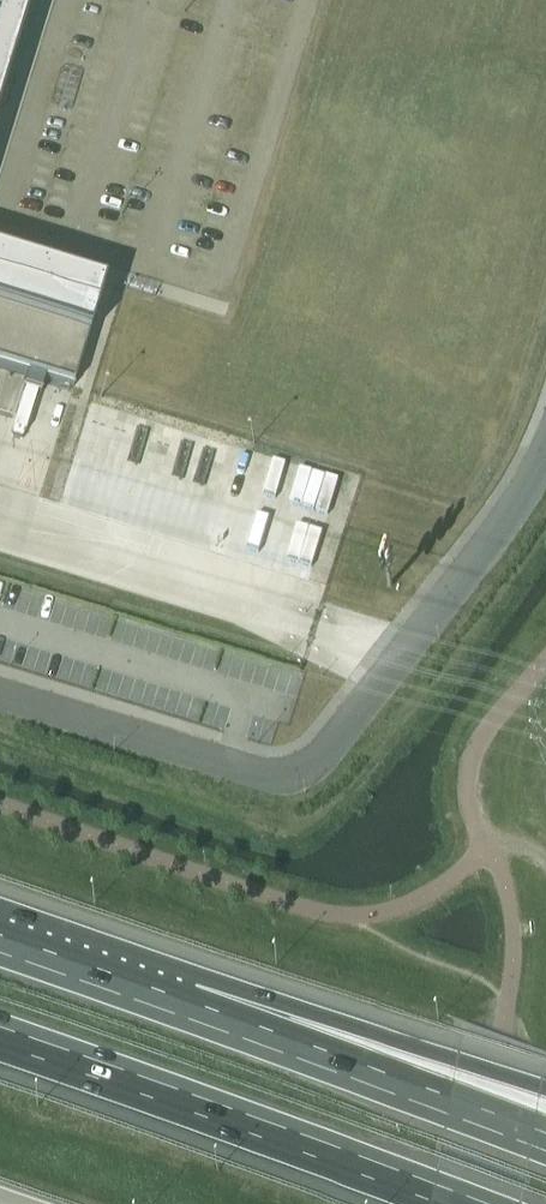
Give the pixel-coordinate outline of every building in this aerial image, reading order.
[(30,0),(0,0),(0,98),(30,0)] [(73,386),(103,287),(0,255),(0,364),(73,386)]
